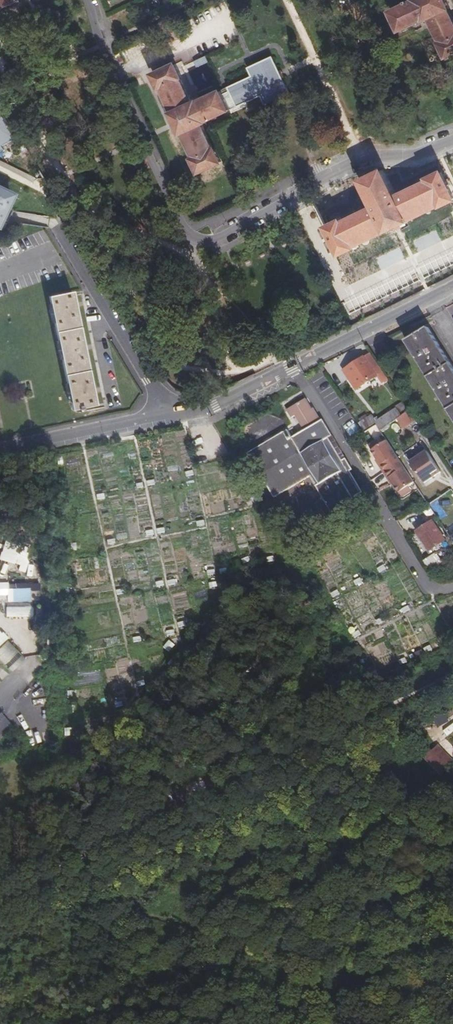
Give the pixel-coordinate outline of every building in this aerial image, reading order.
[(412,1),(390,11),(398,28),(420,18),(422,19),(427,16),(439,41),(438,41),(444,54),(452,50),(452,23),(446,8),(447,7),(444,0),(412,0),(412,1)] [(193,156),(192,159),(198,171),(220,162),(213,148),(211,148),(201,124),(206,121),(206,119),(259,95),(264,104),(287,92),(270,56),(247,68),(250,76),(228,87),(227,89),(221,92),(219,92),(198,102),(196,100),(191,103),(180,79),(180,77),(174,65),(153,74),(159,88),(161,87),(172,111),(171,113),(180,133),(182,132),(193,156)] [(204,83),(207,89),(216,85),(205,59),(188,66),(196,86),(204,83)] [(7,148),(5,145),(18,137),(0,106),(0,152),(7,148)] [(43,178),(33,162),(24,172),(35,178),(43,178)] [(452,197),(439,171),(426,177),(426,179),(393,195),(380,169),(359,180),(372,206),(340,222),(338,220),(325,227),(338,253),(452,197)] [(14,196),(0,190),(0,224),(14,196)] [(94,406),(70,292),(48,296),(72,411),(94,406)] [(452,419),(452,370),(441,350),(427,328),(405,341),(452,419)] [(355,390),(379,372),(369,357),(364,360),(363,358),(342,371),(355,390)] [(273,498),(312,478),(330,513),(361,497),(310,397),(289,407),(302,432),(291,437),(288,431),(249,451),(273,498)] [(368,417),(356,424),(362,432),(373,425),(378,432),(406,410),(402,404),(396,408),(399,414),(395,416),(392,412),(372,424),(368,417)] [(402,429),(413,425),(408,413),(397,418),(402,429)] [(366,431),(358,436),(362,442),(370,437),(366,431)] [(367,445),(400,499),(416,488),(386,439),(381,442),(379,438),(367,445)] [(403,453),(424,484),(441,473),(420,442),(403,453)] [(430,523),(415,533),(428,551),(442,541),(430,523)] [(25,546),(3,541),(0,557),(0,561),(21,565),(25,546)] [(436,553),(423,560),(429,569),(441,561),(436,553)] [(5,617),(30,618),(32,589),(6,588),(5,617)] [(0,647),(0,662),(11,672),(25,658),(6,641),(0,647)] [(0,716),(0,735),(12,724),(2,714),(0,716)] [(414,727),(404,733),(407,737),(416,730),(414,727)] [(435,750),(448,767),(451,764),(438,748),(435,750)] [(435,750),(424,759),(437,777),(448,767),(435,750)]
